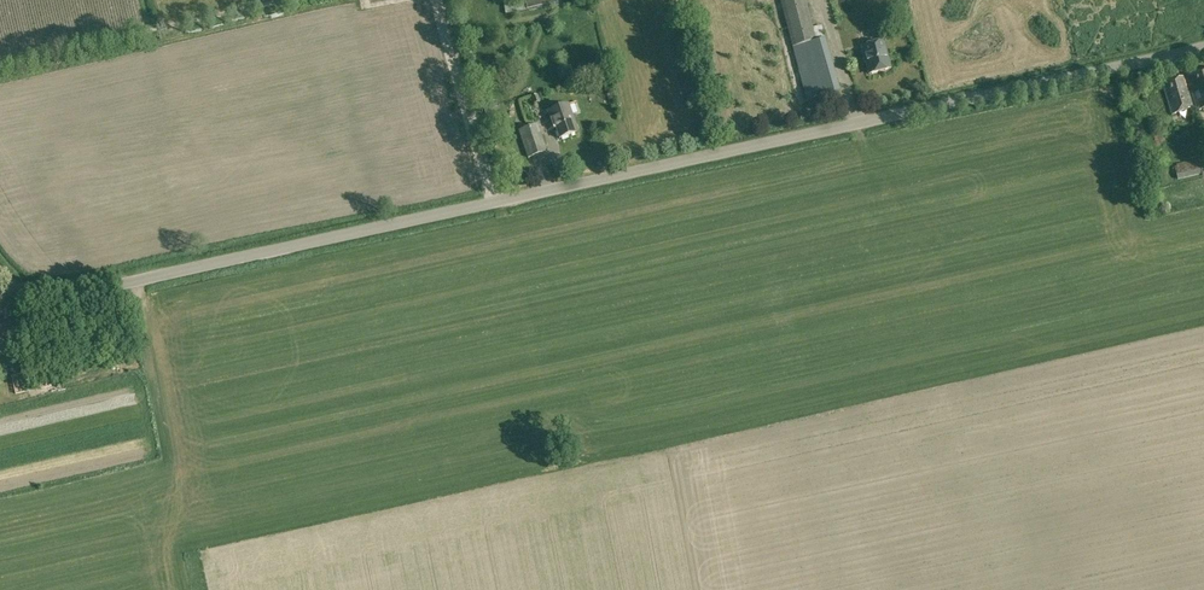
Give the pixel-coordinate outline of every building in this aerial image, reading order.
[(558,6),(556,0),(525,0),(504,4),(505,14),(527,11),(558,6)] [(806,100),(840,90),(825,39),(822,26),(813,28),(805,0),(786,0),(781,1),(806,100)] [(862,48),(869,75),(890,69),(884,42),(862,48)] [(1197,111),(1203,109),(1203,71),(1186,76),(1197,111)] [(1162,84),(1172,116),(1194,109),(1184,77),(1162,84)] [(579,132),(569,105),(548,112),(554,129),(556,128),(560,139),(579,132)] [(519,131),(529,158),(547,152),(538,124),(519,131)] [(1178,180),(1203,174),(1203,160),(1175,167),(1178,180)] [(553,166),(555,174),(571,171),(569,163),(553,166)] [(0,342),(0,347),(26,342),(25,337),(0,342)] [(33,369),(35,376),(45,374),(44,367),(33,369)] [(35,376),(26,379),(30,392),(38,389),(35,376)]
